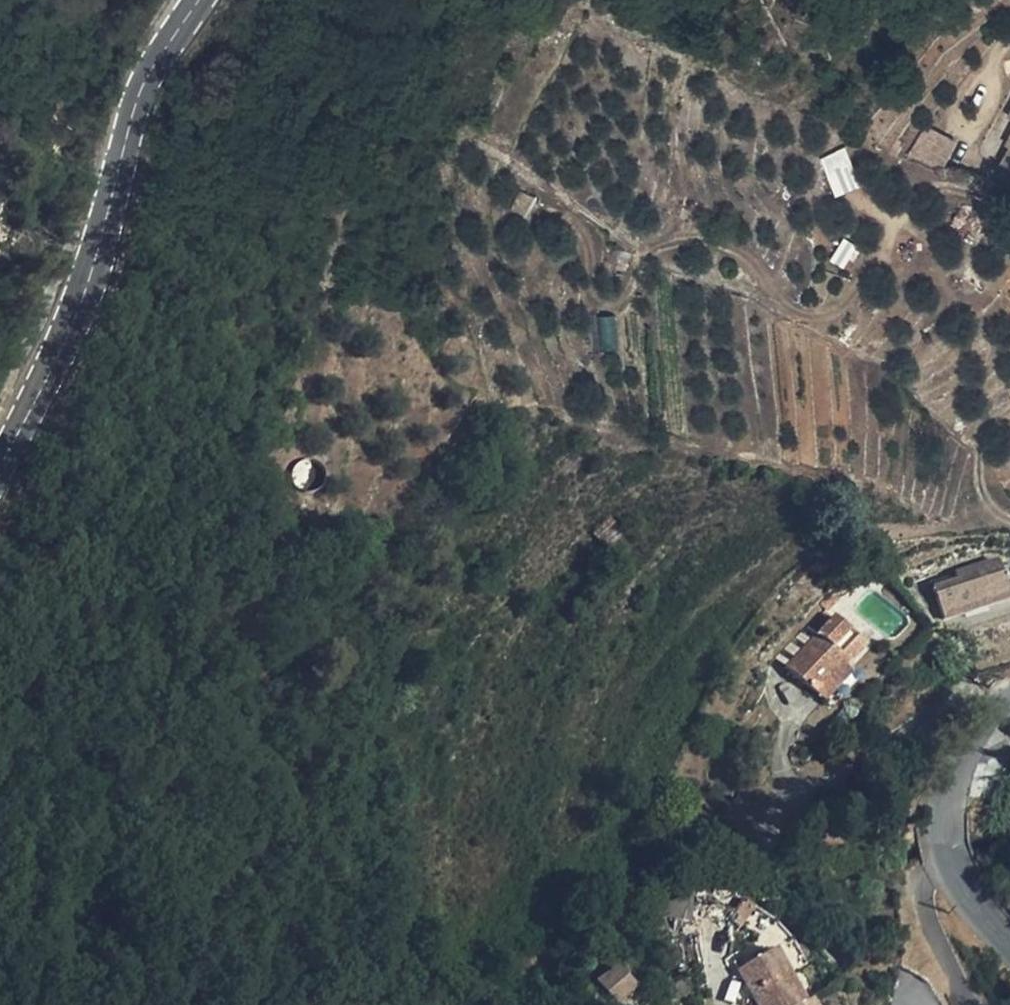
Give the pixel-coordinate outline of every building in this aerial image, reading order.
[(959,141),(929,127),(914,154),(946,166),(959,141)] [(839,194),(864,184),(848,146),(823,156),(839,194)] [(1009,594),(1004,570),(965,579),(968,594),(989,589),(991,598),(1009,594)] [(991,598),(989,589),(968,594),(970,603),(991,598)] [(959,609),(955,590),(940,592),(944,611),(959,609)] [(866,645),(836,615),(788,665),(820,696),(847,666),(866,645)] [(853,671),(847,666),(820,696),(825,702),(853,671)] [(786,973),(773,952),(768,955),(780,976),(786,973)] [(768,955),(739,971),(758,1004),(801,1004),(803,1003),(786,973),(780,976),(768,955)] [(638,985),(621,968),(602,986),(620,1004),(638,985)]
